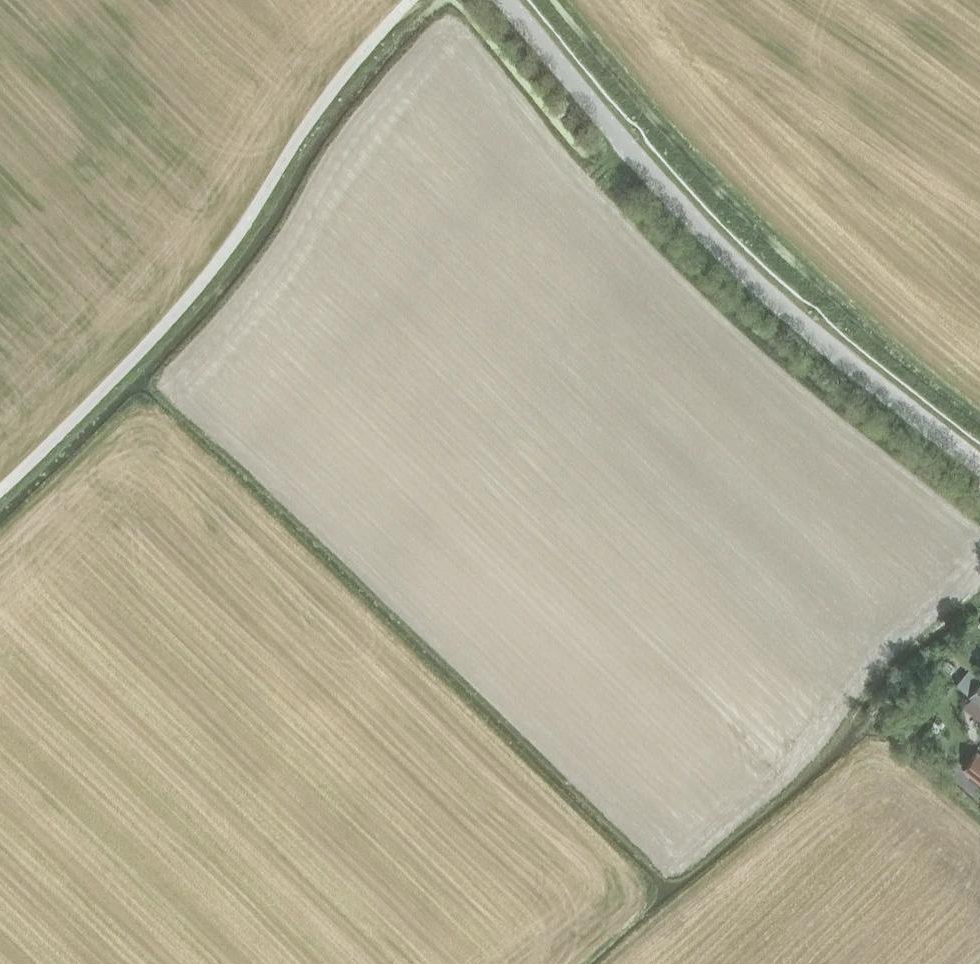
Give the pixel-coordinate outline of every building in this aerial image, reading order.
[(959,634),(952,644),(960,649),(966,639),(959,634)] [(972,687),(979,674),(979,672),(969,666),(960,681),(972,687)] [(968,695),(979,705),(979,681),(968,695)] [(977,751),(963,768),(979,782),(979,753),(977,751)]
